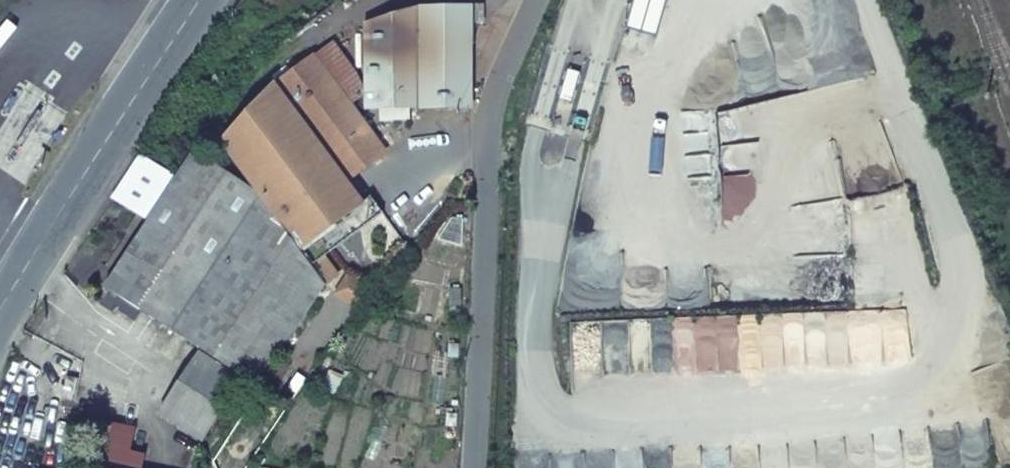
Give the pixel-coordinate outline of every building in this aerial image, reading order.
[(624,29),(656,38),(667,0),(632,0),(624,29)] [(472,12),(472,23),(482,24),(482,12),(483,12),(483,5),(473,5),(472,12)] [(469,8),(419,8),(365,25),(367,109),(469,107),(469,8)] [(275,85),(218,145),(220,147),(299,249),(361,205),(344,183),(383,153),(313,57),(275,85)] [(567,69),(558,99),(571,103),(580,73),(567,69)] [(249,189),(193,152),(175,179),(140,155),(111,198),(147,222),(104,288),(200,350),(244,378),(257,387),(324,286),(249,189)] [(200,350),(157,415),(202,443),(203,444),(244,378),(200,350)] [(22,456),(21,467),(61,467),(62,461),(22,456)]
